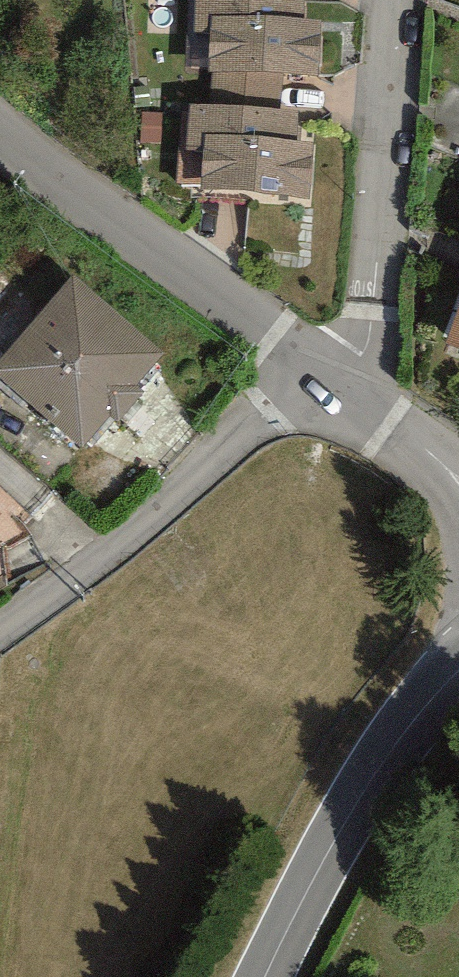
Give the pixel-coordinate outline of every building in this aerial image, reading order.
[(186,75),(319,85),(323,28),(302,27),(304,0),(192,0),(186,75)] [(300,118),(190,109),(183,199),(312,210),(318,149),(298,147),(300,118)] [(74,283),(0,371),(0,380),(88,453),(166,361),(74,283)] [(0,514),(0,532),(9,522),(0,514)]
